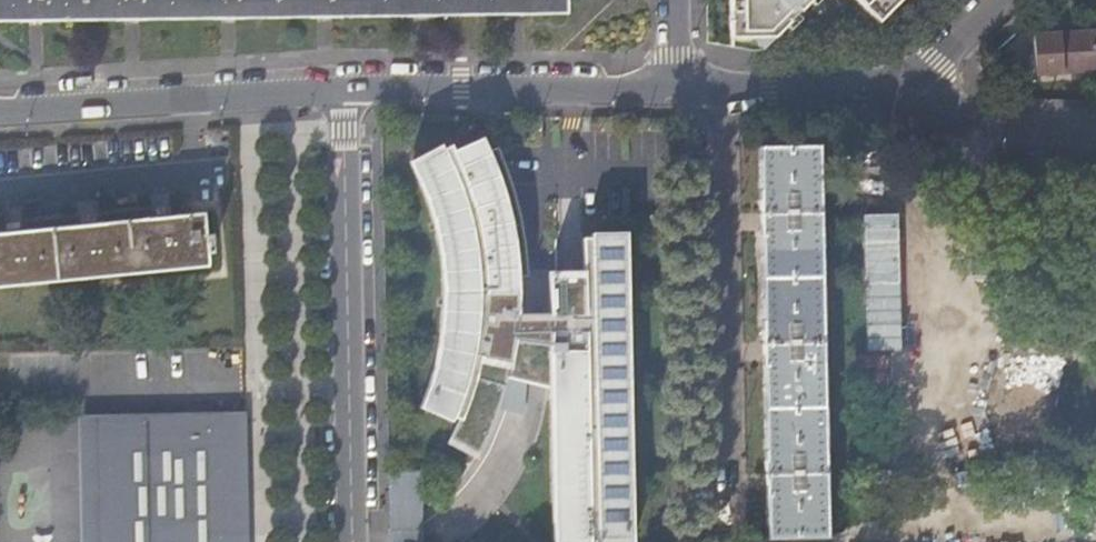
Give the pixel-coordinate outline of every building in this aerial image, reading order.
[(564,11),(564,0),(0,0),(0,18),(564,11)] [(730,36),(748,35),(761,48),(790,19),(787,17),(797,7),(800,9),(809,0),(729,0),(730,36)] [(878,19),(895,3),(892,0),(859,0),(878,19)] [(1034,33),(1033,33),(1035,73),(1040,73),(1064,72),(1064,69),(1095,67),(1095,30),(1061,32),(1061,31),(1034,33)] [(748,48),(761,48),(748,35),(730,36),(730,45),(748,48)] [(507,120),(507,140),(521,140),(521,120),(507,120)] [(632,536),(627,307),(618,307),(616,232),(581,233),(582,271),(548,271),(549,309),(517,310),(518,288),(517,263),(514,240),(510,216),(504,193),(497,171),(488,149),(481,134),(452,147),(450,141),(411,161),(420,179),(427,196),(432,214),(437,232),(440,251),(442,269),(443,288),(443,308),(441,327),(450,328),(447,346),(442,365),(436,383),(429,402),(459,415),(450,435),(479,450),(490,427),(498,405),(503,391),(523,397),(526,383),(550,383),(553,537),(632,536)] [(817,140),(758,141),(765,533),(825,533),(817,140)] [(0,229),(0,281),(205,261),(204,250),(210,249),(208,231),(202,232),(200,209),(0,229)] [(503,391),(498,405),(519,413),(523,397),(503,391)] [(243,401),(90,405),(94,541),(247,541),(243,401)] [(90,405),(77,406),(80,541),(94,541),(90,405)] [(394,471),(395,525),(418,513),(417,471),(394,471)]
